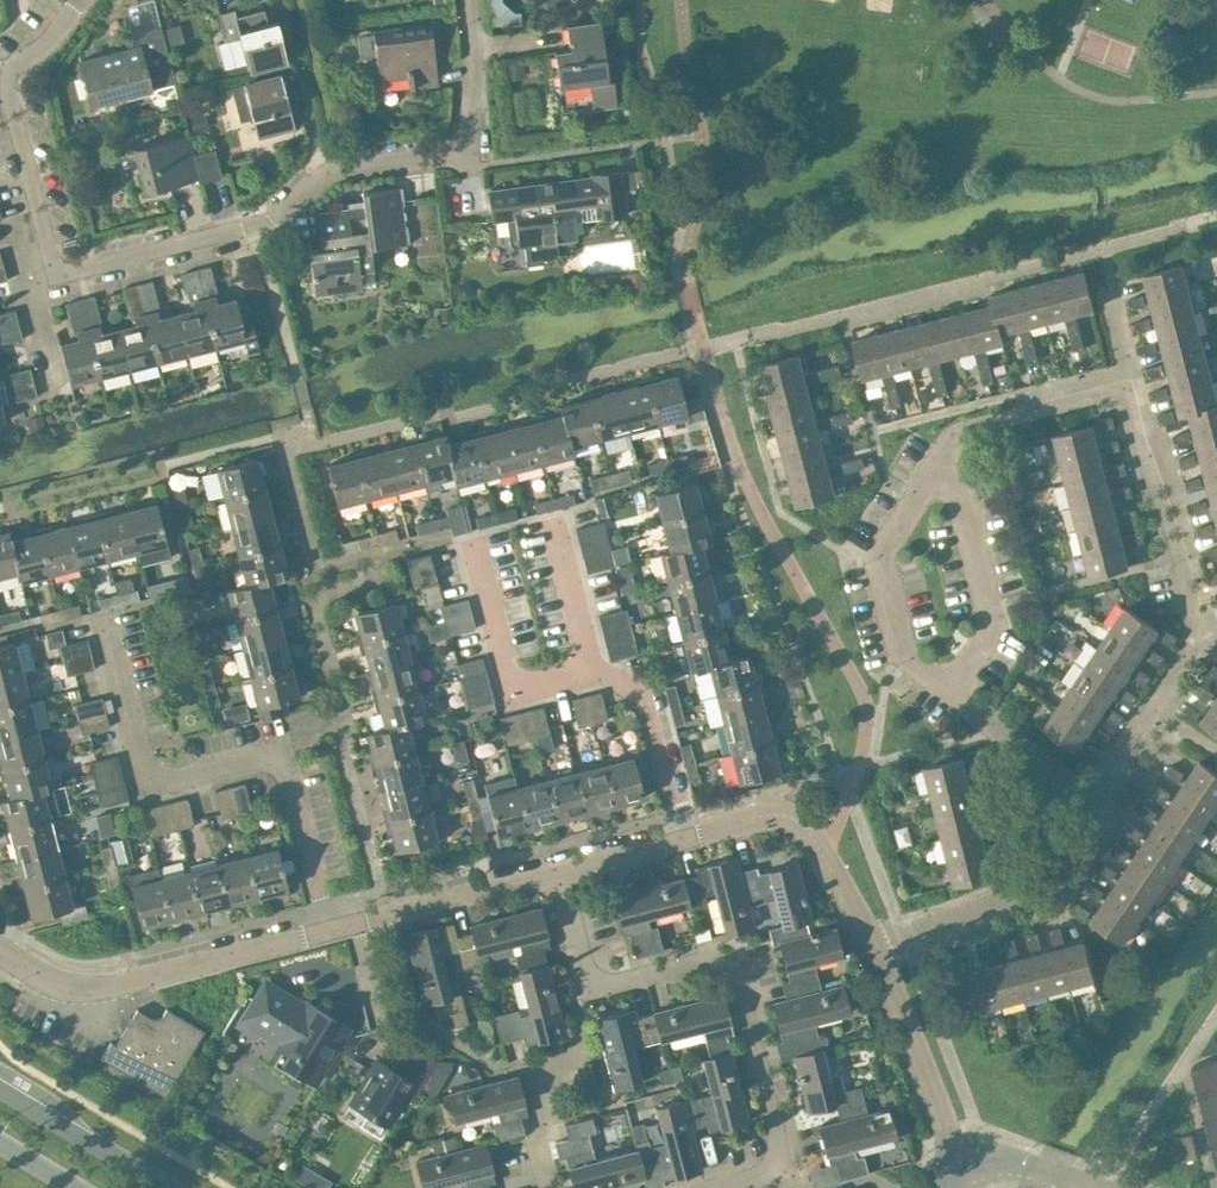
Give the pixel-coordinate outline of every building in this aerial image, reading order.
[(240,37),(249,72),(288,62),(277,20),(267,23),(264,9),(236,16),(234,9),(219,13),(226,41),(240,37)] [(589,84),(592,108),(616,105),(613,80),(608,80),(600,20),(566,25),(569,48),(554,50),(559,88),(589,84)] [(408,77),(409,88),(438,84),(435,58),(442,57),(438,25),(430,26),(430,25),(357,35),(360,57),(376,55),(379,80),(408,77)] [(81,62),(92,103),(149,88),(144,68),(169,61),(160,26),(125,35),(128,49),(81,62)] [(252,117),(257,137),(295,128),(288,103),(298,100),(293,82),(284,85),(281,74),(234,86),(242,119),(252,117)] [(188,134),(133,148),(139,171),(140,173),(145,192),(200,178),(197,168),(193,154),(188,134)] [(214,149),(193,154),(197,168),(200,178),(201,183),(222,178),(214,149)] [(518,246),(520,246),(525,245),(527,264),(549,261),(551,261),(553,260),(554,259),(555,258),(556,256),(557,255),(557,253),(557,252),(556,241),(575,238),(573,220),(596,216),(597,218),(626,214),(621,171),(591,175),(591,177),(489,191),(493,221),(508,219),(510,240),(511,242),(511,243),(512,244),(513,245),(515,246),(516,246),(518,246)] [(308,250),(314,295),(362,288),(359,272),(373,270),(370,248),(409,243),(402,187),(362,192),(363,205),(316,212),(321,249),(308,250)] [(196,269),(216,346),(243,339),(247,353),(258,350),(248,310),(239,312),(235,298),(219,302),(210,265),(196,269)] [(1144,275),(1150,299),(1188,289),(1182,265),(1144,275)] [(176,313),(187,353),(216,346),(196,269),(182,273),(191,310),(176,313)] [(1084,271),(1060,277),(1070,315),(1075,314),(1094,309),(1084,271)] [(1060,277),(1037,283),(1047,321),(1065,316),(1067,322),(1072,321),(1070,315),(1060,277)] [(138,284),(158,361),(187,353),(176,313),(161,317),(152,280),(138,284)] [(1037,283),(1014,289),(1024,327),(1025,333),(1030,331),(1029,326),(1047,321),(1037,283)] [(118,328),(129,368),(158,361),(138,284),(124,287),(133,325),(118,328)] [(1014,289),(990,295),(993,304),(1001,333),(1002,333),(1019,328),(1024,327),(1014,289)] [(1150,299),(1156,322),(1194,312),(1188,289),(1150,299)] [(80,299),(100,376),(129,368),(118,328),(103,332),(94,295),(80,299)] [(1128,299),(1131,309),(1146,305),(1143,295),(1128,299)] [(60,343),(70,383),(100,376),(80,299),(66,302),(75,339),(60,343)] [(993,304),(970,310),(980,348),(1004,342),(1002,333),(1001,333),(993,304)] [(18,324),(14,310),(0,313),(0,328),(18,324)] [(970,310),(947,316),(957,354),(975,349),(980,348),(970,310)] [(1156,322),(1162,345),(1200,335),(1194,312),(1156,322)] [(947,316),(924,322),(934,360),(935,366),(941,364),(939,359),(957,354),(947,316)] [(1134,322),(1137,332),(1152,328),(1149,318),(1134,322)] [(1072,321),(1067,322),(1071,336),(1081,334),(1077,319),(1072,321)] [(924,322),(901,328),(911,366),(929,361),(931,367),(935,366),(934,360),(924,322)] [(22,338),(18,324),(0,328),(0,343),(22,338)] [(901,328),(878,334),(888,372),(893,370),(911,366),(901,328)] [(1020,334),(1024,348),(1034,346),(1030,331),(1025,333),(1020,334)] [(878,334),(854,340),(864,378),(883,373),(885,379),(889,377),(888,372),(878,334)] [(1081,334),(1071,336),(1074,351),(1084,348),(1081,334)] [(1162,345),(1168,368),(1206,358),(1200,335),(1162,345)] [(1140,345),(1143,355),(1158,351),(1155,341),(1140,345)] [(1034,346),(1024,348),(1028,363),(1038,360),(1034,346)] [(987,352),(977,355),(980,369),(990,367),(987,352)] [(799,354),(761,364),(767,388),(805,378),(811,377),(810,372),(804,373),(799,354)] [(1168,368),(1174,391),(1212,381),(1206,358),(1168,368)] [(935,366),(931,367),(934,381),(944,379),(941,364),(935,366)] [(1146,368),(1149,378),(1164,374),(1161,364),(1146,368)] [(839,365),(824,368),(827,378),(841,375),(839,365)] [(990,367),(980,369),(984,384),(994,381),(990,367)] [(33,382),(29,368),(0,375),(0,390),(33,382)] [(824,368),(810,372),(811,377),(812,382),(827,378),(824,368)] [(647,383),(657,423),(687,416),(677,376),(647,383)] [(889,377),(885,379),(888,393),(898,391),(895,376),(889,377)] [(805,378),(767,388),(773,411),(811,401),(805,378)] [(944,379),(934,381),(938,396),(948,393),(944,379)] [(1190,412),(1216,404),(1216,399),(1212,381),(1174,391),(1181,415),(1190,412)] [(37,396),(33,382),(0,390),(0,405),(37,396)] [(618,390),(628,430),(657,423),(647,383),(618,390)] [(1152,391),(1155,401),(1169,397),(1167,387),(1152,391)] [(589,398),(599,438),(628,430),(618,390),(589,398)] [(898,391),(888,393),(892,408),(902,405),(898,391)] [(559,406),(561,415),(562,415),(570,445),(571,445),(599,438),(589,398),(559,406)] [(811,401),(773,411),(779,434),(817,425),(823,423),(821,418),(816,419),(811,401)] [(1196,435),(1216,429),(1216,404),(1190,412),(1196,435)] [(1158,414),(1161,424),(1175,420),(1173,410),(1158,414)] [(850,411),(836,414),(838,424),(853,421),(850,411)] [(836,414),(821,418),(823,423),(824,428),(838,424),(836,414)] [(533,422),(543,462),(573,454),(571,445),(570,445),(562,415),(561,415),(533,422)] [(1097,420),(1100,430),(1114,426),(1112,416),(1097,420)] [(504,429),(514,469),(543,462),(533,422),(504,429)] [(817,425),(779,434),(785,457),(823,448),(818,430),(824,428),(823,423),(817,425)] [(1054,435),(1061,459),(1098,449),(1092,426),(1054,435)] [(475,437),(485,477),(514,469),(504,429),(475,437)] [(1202,458),(1216,454),(1216,429),(1196,435),(1202,458)] [(1173,435),(1176,445),(1191,441),(1188,431),(1173,435)] [(415,442),(425,483),(427,492),(440,488),(438,479),(453,475),(454,475),(446,444),(447,444),(444,435),(426,439),(425,435),(413,438),(415,442)] [(454,475),(453,475),(455,484),(485,477),(475,437),(447,444),(446,444),(454,475)] [(1103,443),(1106,453),(1120,449),(1118,439),(1103,443)] [(386,450),(396,490),(425,483),(415,442),(386,450)] [(823,448),(785,457),(791,480),(829,471),(835,469),(833,464),(828,466),(823,448)] [(1061,459),(1067,482),(1104,473),(1098,449),(1061,459)] [(357,457),(367,497),(396,490),(386,450),(357,457)] [(666,459),(669,469),(688,464),(686,454),(666,459)] [(1179,458),(1182,468),(1197,464),(1194,454),(1179,458)] [(1207,481),(1216,478),(1216,454),(1202,458),(1207,481)] [(327,465),(337,505),(367,497),(357,457),(327,465)] [(862,457),(848,461),(850,471),(865,467),(862,457)] [(216,468),(224,498),(264,488),(256,458),(216,468)] [(647,464),(650,474),(669,469),(666,459),(647,464)] [(848,461),(833,464),(835,469),(836,474),(850,471),(848,461)] [(1109,466),(1111,476),(1126,472),(1124,462),(1109,466)] [(628,469),(608,474),(611,484),(630,479),(628,469)] [(829,471),(791,480),(797,504),(835,495),(830,476),(836,474),(835,469),(829,471)] [(1067,482),(1072,505),(1110,496),(1104,473),(1067,482)] [(589,479),(592,489),(611,484),(608,474),(589,479)] [(1186,481),(1188,491),(1203,487),(1200,477),(1186,481)] [(1213,504),(1216,503),(1216,478),(1207,481),(1213,504)] [(654,493),(662,522),(702,512),(694,482),(654,493)] [(1115,489),(1117,499),(1132,495),(1130,485),(1115,489)] [(173,490),(178,509),(188,507),(183,488),(173,490)] [(224,498),(231,527),(271,517),(264,488),(224,498)] [(572,493),(553,498),(556,508),(574,503),(572,493)] [(1072,505),(1078,528),(1116,519),(1110,496),(1072,505)] [(533,503),(536,513),(556,508),(553,498),(533,503)] [(1191,504),(1194,514),(1209,510),(1206,500),(1191,504)] [(126,511),(137,551),(140,564),(170,557),(162,527),(157,508),(156,503),(126,511)] [(169,505),(157,508),(162,527),(174,524),(169,505)] [(450,526),(452,535),(467,531),(460,505),(445,509),(447,515),(434,519),(437,529),(450,526)] [(178,509),(183,529),(193,526),(188,507),(178,509)] [(494,513),(497,523),(516,518),(514,508),(494,513)] [(1121,512),(1123,522),(1138,518),(1136,508),(1121,512)] [(97,518),(108,558),(137,551),(126,511),(97,518)] [(662,522),(669,551),(669,552),(700,544),(709,542),(702,512),(662,522)] [(475,518),(478,528),(497,523),(494,513),(475,518)] [(231,527),(239,556),(279,546),(271,517),(231,527)] [(68,525),(79,565),(108,558),(97,518),(68,525)] [(417,534),(437,529),(434,519),(415,524),(417,534)] [(1078,528),(1084,551),(1122,542),(1116,519),(1078,528)] [(575,529),(579,544),(607,536),(603,522),(575,529)] [(1198,527),(1200,537),(1215,533),(1212,523),(1198,527)] [(39,533),(50,573),(79,565),(68,525),(39,533)] [(376,534),(379,544),(398,539),(395,529),(376,534)] [(18,571),(10,540),(11,540),(9,531),(0,533),(0,576),(18,571)] [(1127,535),(1129,545),(1144,541),(1141,531),(1127,535)] [(18,571),(20,581),(50,573),(39,533),(11,540),(10,540),(18,571)] [(357,539),(359,549),(379,544),(376,534),(357,539)] [(579,544),(583,558),(611,551),(607,536),(579,544)] [(1084,551),(1091,575),(1128,565),(1122,542),(1084,551)] [(660,553),(667,583),(708,573),(700,544),(669,552),(669,551),(660,553)] [(188,548),(193,567),(203,565),(198,546),(188,548)] [(239,556),(246,584),(246,585),(268,579),(268,580),(286,575),(279,546),(239,556)] [(1206,560),(1216,557),(1216,547),(1204,550),(1206,560)] [(583,558),(586,573),(614,566),(611,551),(583,558)] [(406,559),(413,587),(436,581),(429,553),(406,559)] [(193,567),(198,587),(208,584),(203,565),(193,567)] [(667,583),(675,612),(715,602),(708,573),(667,583)] [(228,589),(235,619),(275,609),(268,580),(268,579),(246,585),(246,584),(228,589)] [(117,594),(120,604),(139,599),(136,589),(117,594)] [(98,599),(100,609),(120,604),(117,594),(98,599)] [(439,606),(443,621),(471,614),(467,599),(445,604),(439,606)] [(355,612),(362,642),(402,631),(395,602),(355,612)] [(675,612),(682,641),(723,631),(722,630),(715,602),(675,612)] [(59,609),(62,619),(81,614),(78,604),(59,609)] [(1112,627),(1144,649),(1158,628),(1125,607),(1112,627)] [(40,614),(42,624),(62,619),(59,609),(40,614)] [(184,611),(189,630),(199,628),(194,609),(184,611)] [(235,619),(242,648),(283,638),(275,609),(235,619)] [(598,616),(602,631),(629,624),(625,609),(608,614),(599,616),(598,616)] [(1,625),(21,620),(18,610),(0,614),(0,619),(1,625)] [(443,621),(447,635),(449,635),(474,629),(473,624),(471,614),(443,621)] [(602,631),(605,645),(633,638),(629,624),(602,631)] [(1098,647),(1131,668),(1144,649),(1112,627),(1098,647)] [(189,630),(194,650),(204,647),(199,628),(189,630)] [(1159,637),(1172,646),(1178,637),(1165,628),(1159,637)] [(679,674),(709,666),(708,665),(730,660),(730,659),(739,657),(735,638),(730,640),(727,629),(722,630),(723,631),(682,641),(671,644),(679,674)] [(362,642),(370,671),(410,660),(402,631),(362,642)] [(242,648),(250,677),(290,667),(283,638),(242,648)] [(608,659),(609,660),(637,653),(633,638),(605,645),(608,659)] [(59,646),(63,660),(90,654),(87,639),(59,646)] [(21,671),(14,641),(0,645),(0,677),(21,671)] [(1085,666),(1117,688),(1131,668),(1098,647),(1085,666)] [(1146,656),(1159,665),(1164,656),(1152,648),(1146,656)] [(63,660),(66,675),(94,668),(90,654),(63,660)] [(708,665),(709,666),(716,694),(756,684),(756,685),(760,684),(757,672),(753,673),(748,654),(739,657),(730,659),(730,660),(708,665)] [(454,664),(458,679),(486,672),(483,661),(482,657),(457,663),(454,664)] [(370,671),(377,700),(417,689),(410,660),(370,671)] [(1071,686),(1104,708),(1117,688),(1085,666),(1071,686)] [(199,669),(204,688),(214,686),(209,667),(199,669)] [(250,677),(261,719),(287,712),(284,700),(298,696),(290,667),(250,677)] [(1133,676),(1145,685),(1151,676),(1138,667),(1133,676)] [(29,700),(21,671),(0,677),(0,708),(29,700)] [(458,679),(462,693),(489,686),(486,672),(458,679)] [(716,694),(723,723),(763,713),(756,685),(756,684),(716,694)] [(1196,693),(1208,701),(1214,693),(1201,684),(1196,693)] [(664,687),(669,706),(679,704),(674,685),(664,687)] [(204,688),(209,708),(219,705),(214,686),(204,688)] [(462,693),(465,708),(494,702),(489,686),(462,693)] [(1058,706),(1091,727),(1104,708),(1071,686),(1058,706)] [(1119,696),(1132,704),(1138,696),(1125,687),(1119,696)] [(377,700),(385,728),(385,729),(406,723),(407,724),(425,719),(417,689),(377,700)] [(585,695),(592,723),(607,719),(600,691),(598,692),(585,695)] [(575,715),(578,727),(592,723),(585,695),(570,699),(575,715)] [(74,704),(78,719),(105,712),(101,697),(74,704)] [(36,729),(29,700),(0,708),(0,739),(36,729)] [(1216,731),(1216,701),(1216,700),(1202,721),(1216,731)] [(669,706),(674,726),(684,723),(679,704),(669,706)] [(1182,712),(1195,721),(1201,712),(1188,704),(1182,712)] [(527,710),(535,738),(549,734),(546,723),(542,706),(527,710)] [(1044,726),(1077,748),(1091,727),(1058,706),(1044,726)] [(1106,716),(1118,724),(1124,715),(1112,707),(1106,716)] [(513,714),(520,741),(535,738),(527,710),(513,714)] [(78,719),(81,734),(109,727),(105,712),(78,719)] [(723,723),(731,752),(775,741),(773,730),(768,731),(763,713),(723,723)] [(498,718),(505,745),(520,741),(513,714),(498,718)] [(366,733),(374,762),(414,752),(407,724),(406,723),(385,729),(385,728),(366,733)] [(1092,735),(1105,744),(1111,735),(1098,726),(1092,735)] [(3,769),(43,758),(36,729),(0,739),(0,755),(3,769)] [(452,742),(457,762),(467,759),(462,740),(452,742)] [(718,756),(726,785),(778,772),(774,754),(778,753),(775,741),(731,752),(718,756)] [(679,745),(684,764),(694,762),(689,743),(679,745)] [(967,751),(970,761),(985,757),(982,747),(967,751)] [(374,762),(381,791),(421,781),(414,752),(374,762)] [(89,762),(92,777),(120,770),(116,755),(89,762)] [(633,757),(603,765),(613,805),(643,797),(633,757)] [(925,767),(931,791),(969,781),(963,757),(925,767)] [(3,769),(11,797),(11,798),(42,790),(51,788),(43,758),(3,769)] [(1216,802),(1216,772),(1200,760),(1186,780),(1216,802)] [(684,764),(689,784),(699,781),(694,762),(684,764)] [(1166,773),(1178,782),(1184,773),(1171,764),(1166,773)] [(603,765),(574,772),(584,812),(613,805),(603,765)] [(92,777),(96,791),(124,784),(120,770),(92,777)] [(973,774),(976,784),(991,780),(988,770),(973,774)] [(574,772),(545,779),(555,820),(584,812),(574,772)] [(462,781),(467,800),(477,798),(472,779),(462,781)] [(516,787),(526,827),(528,832),(539,829),(538,824),(555,820),(545,779),(516,787)] [(1205,822),(1216,805),(1216,802),(1186,780),(1173,800),(1205,822)] [(381,791),(389,820),(429,810),(421,781),(381,791)] [(931,791),(937,814),(975,804),(969,781),(931,791)] [(229,786),(236,814),(251,810),(244,783),(229,786)] [(96,791),(100,806),(127,799),(124,784),(96,791)] [(1152,793),(1165,801),(1171,793),(1158,784),(1152,793)] [(214,790),(221,818),(236,814),(229,786),(214,790)] [(486,794),(497,834),(526,827),(516,787),(486,794)] [(9,829),(49,819),(58,817),(51,788),(42,790),(11,798),(11,797),(1,799),(9,829)] [(979,797),(982,807),(997,804),(994,793),(979,797)] [(486,794),(477,797),(486,831),(495,829),(486,794)] [(172,801),(179,829),(194,825),(186,797),(172,801)] [(467,800),(472,819),(482,817),(477,798),(467,800)] [(1159,820),(1192,842),(1205,822),(1173,800),(1159,820)] [(157,805),(164,832),(179,829),(172,801),(157,805)] [(937,814),(943,837),(981,827),(975,804),(937,814)] [(1139,812),(1152,821),(1157,812),(1145,804),(1139,812)] [(142,808),(149,836),(164,832),(157,805),(142,808)] [(389,820),(396,850),(436,840),(429,810),(389,820)] [(985,820),(988,831),(1003,827),(1000,817),(985,820)] [(9,829),(16,858),(57,848),(49,819),(9,829)] [(1146,840),(1178,862),(1192,842),(1159,820),(1146,840)] [(1126,832),(1138,841),(1144,832),(1131,823),(1126,832)] [(943,837),(949,860),(987,850),(981,827),(943,837)] [(991,843),(994,854),(1009,850),(1006,840),(991,843)] [(1133,859),(1165,881),(1178,862),(1146,840),(1133,859)] [(1112,852),(1125,860),(1131,852),(1118,843),(1112,852)] [(99,848),(104,867),(115,864),(110,845),(99,848)] [(16,858),(24,887),(64,877),(57,848),(16,858)] [(247,855),(257,896),(287,888),(277,848),(247,855)] [(949,860),(955,884),(993,874),(987,850),(949,860)] [(218,863),(228,903),(257,896),(247,855),(218,863)] [(753,927),(747,906),(738,871),(735,857),(696,867),(697,874),(681,878),(688,906),(706,902),(704,895),(714,892),(725,934),(753,927)] [(1119,879),(1152,901),(1165,881),(1133,859),(1119,879)] [(189,870),(199,910),(228,903),(218,863),(189,870)] [(1099,871),(1112,880),(1117,871),(1105,863),(1099,871)] [(104,867),(109,886),(119,883),(115,864),(104,867)] [(772,945),(779,943),(779,942),(799,937),(795,923),(805,920),(810,919),(795,864),(757,874),(756,867),(738,871),(747,906),(775,899),(782,925),(768,929),(772,945)] [(127,874),(141,926),(170,918),(160,878),(157,867),(127,874)] [(160,878),(170,918),(199,910),(189,870),(160,878)] [(24,887),(31,917),(72,907),(64,877),(24,887)] [(688,906),(681,878),(612,896),(622,935),(629,934),(635,956),(663,949),(657,925),(650,927),(647,917),(688,906)] [(1106,899),(1138,921),(1152,901),(1119,879),(1106,899)] [(1086,891),(1098,900),(1104,891),(1091,883),(1086,891)] [(1092,919),(1124,941),(1138,921),(1106,899),(1092,919)] [(1072,911),(1085,919),(1091,911),(1078,902),(1072,911)] [(519,972),(546,965),(542,949),(549,947),(539,907),(470,925),(472,932),(477,953),(478,952),(480,963),(488,961),(485,950),(518,942),(521,953),(514,954),(519,972)] [(805,920),(795,923),(799,937),(809,934),(805,920)] [(477,953),(472,932),(456,936),(452,922),(406,934),(424,1003),(433,1001),(437,1018),(451,1015),(454,1026),(468,1023),(460,992),(451,995),(441,955),(458,950),(463,967),(480,963),(478,952),(477,953)] [(1050,929),(1054,943),(1064,941),(1060,926),(1050,929)] [(694,931),(696,941),(710,937),(707,928),(694,931)] [(792,980),(796,996),(820,990),(813,962),(841,955),(834,928),(809,934),(799,937),(779,942),(779,943),(789,981),(792,980)] [(1027,935),(1031,949),(1041,947),(1037,932),(1027,935)] [(1004,940),(1008,955),(1018,953),(1014,938),(1004,940)] [(1061,948),(1070,986),(1094,979),(1085,941),(1061,948)] [(981,947),(985,961),(995,959),(991,944),(981,947)] [(1038,954),(1047,992),(1070,986),(1061,948),(1038,954)] [(958,952),(962,967),(972,965),(968,950),(958,952)] [(1015,960),(1024,998),(1047,992),(1038,954),(1015,960)] [(992,966),(1001,1004),(1024,998),(1015,960),(992,966)] [(523,1037),(525,1044),(564,1034),(546,965),(519,972),(529,1013),(519,1016),(517,1009),(493,1015),(500,1042),(523,1037)] [(968,972),(977,1010),(1001,1004),(992,966),(968,972)] [(288,1066),(314,1082),(348,1027),(317,1007),(314,1012),(265,982),(243,1019),(282,1043),(279,1048),(294,1056),(288,1066)] [(798,1038),(802,1054),(821,1049),(821,1050),(829,1048),(826,1035),(811,1038),(807,1023),(848,1012),(841,985),(820,990),(796,996),(772,1003),(782,1042),(798,1038)] [(709,1057),(730,1051),(726,1036),(732,1034),(722,994),(653,1012),(661,1040),(702,1029),(709,1057)] [(643,1044),(661,1040),(653,1012),(637,1016),(635,1009),(596,1019),(614,1088),(642,1081),(631,1040),(641,1037),(643,1044)] [(101,1057),(165,1096),(195,1045),(179,1035),(178,1031),(174,1032),(158,1022),(154,1028),(142,1020),(119,1026),(121,1034),(115,1044),(110,1042),(101,1057)] [(350,1103),(383,1122),(398,1097),(410,1104),(421,1086),(436,1061),(437,1061),(407,1043),(391,1069),(376,1060),(350,1103)] [(835,1104),(839,1121),(867,1114),(860,1086),(844,1090),(840,1074),(828,1076),(821,1050),(821,1049),(802,1054),(794,1056),(808,1111),(835,1104)] [(683,1100),(690,1128),(706,1124),(708,1131),(747,1121),(730,1051),(709,1057),(702,1058),(713,1100),(702,1103),(701,1096),(683,1100)] [(1216,1086),(1216,1059),(1193,1065),(1199,1091),(1216,1086)] [(447,1062),(436,1061),(421,1086),(434,1094),(447,1072),(447,1062)] [(668,1067),(672,1081),(682,1078),(679,1064),(668,1067)] [(457,1069),(460,1078),(472,1075),(469,1066),(457,1069)] [(657,1070),(661,1084),(672,1081),(668,1067),(657,1070)] [(492,1122),(497,1141),(524,1134),(520,1117),(527,1115),(516,1075),(447,1093),(455,1121),(496,1110),(499,1121),(492,1122)] [(1216,1113),(1216,1086),(1199,1091),(1206,1116),(1216,1113)] [(637,1149),(642,1168),(658,1163),(662,1179),(701,1169),(690,1128),(683,1100),(656,1107),(666,1149),(651,1152),(647,1139),(634,1142),(635,1149),(637,1149)] [(836,1163),(840,1180),(868,1173),(863,1155),(856,1157),(854,1147),(895,1136),(888,1108),(867,1114),(839,1121),(819,1126),(829,1165),(836,1163)] [(1212,1141),(1216,1139),(1216,1113),(1206,1116),(1212,1141)] [(573,1187),(600,1187),(644,1177),(642,1168),(637,1149),(635,1149),(595,1160),(589,1133),(595,1132),(592,1116),(564,1123),(568,1139),(577,1136),(581,1151),(565,1155),(573,1187)] [(1177,1137),(1180,1149),(1195,1145),(1192,1133),(1177,1137)] [(446,1153),(456,1150),(453,1136),(442,1139),(446,1153)] [(488,1184),(495,1182),(485,1143),(456,1150),(446,1153),(442,1139),(432,1142),(435,1155),(416,1160),(423,1187),(464,1177),(467,1187),(466,1187),(489,1187),(488,1184)] [(1180,1149),(1183,1160),(1198,1157),(1195,1145),(1180,1149)]
